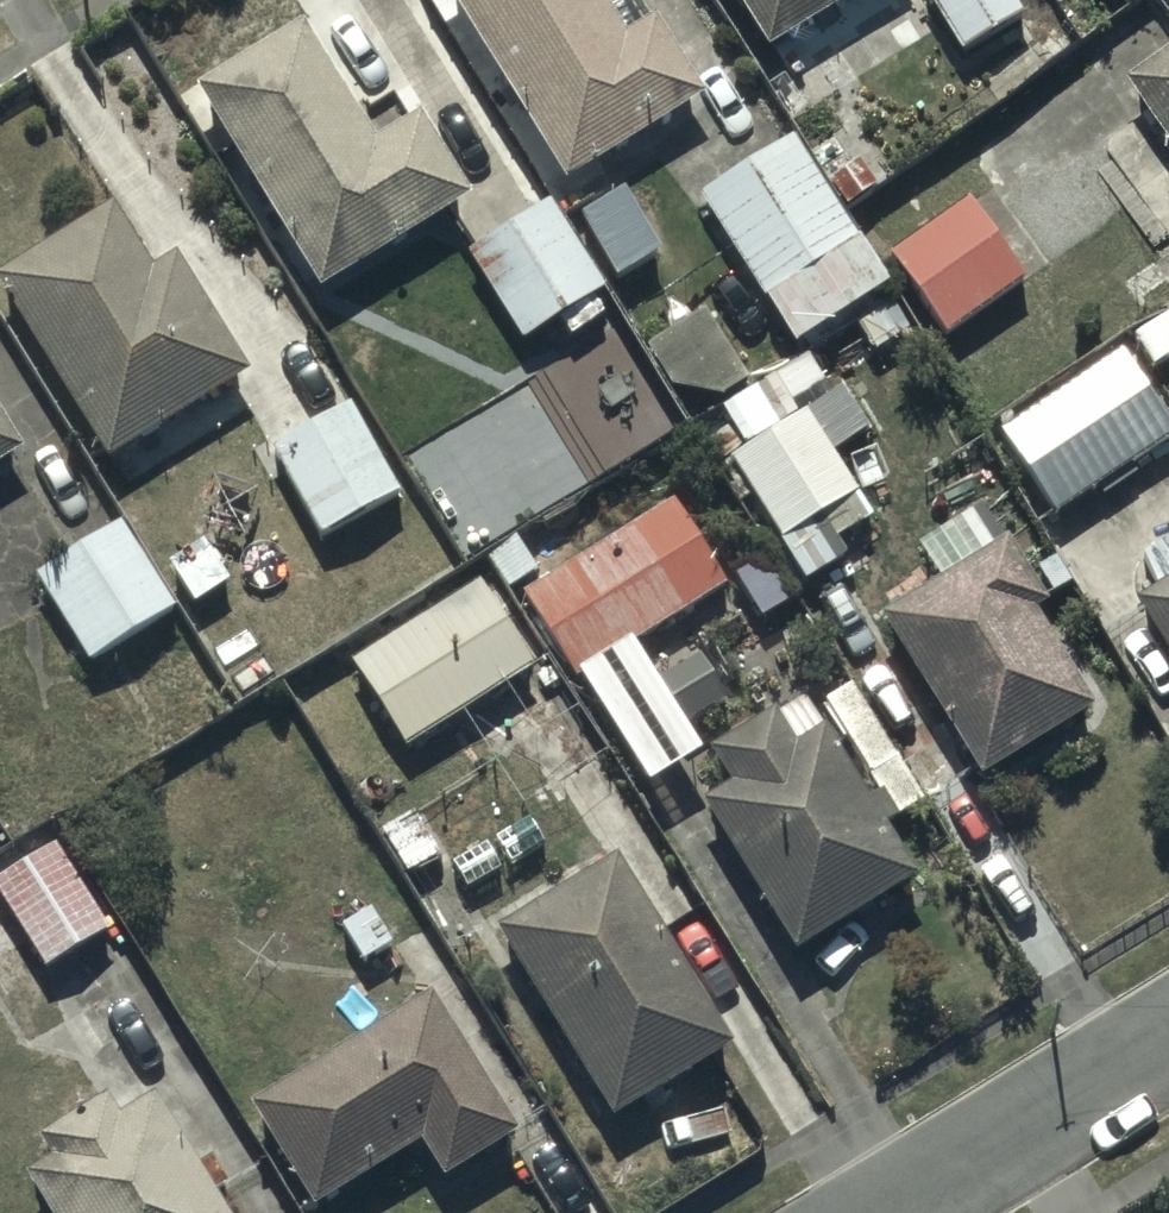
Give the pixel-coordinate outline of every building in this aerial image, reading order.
[(565,197),(706,111),(657,32),(629,49),(599,0),(445,0),(565,197)] [(770,67),(881,0),(730,0),(770,67)] [(959,62),(1027,22),(1014,0),(923,0),(959,62)] [(1109,14),(1129,0),(1099,0),(1109,14)] [(308,39),(198,108),(323,307),(473,212),(423,133),(383,157),(308,39)] [(1123,95),(1168,161),(1168,64),(1123,95)] [(788,148),(694,205),(796,373),(891,315),(788,148)] [(967,209),(884,266),(943,350),(996,313),(1003,323),(1022,310),(1016,302),(1027,295),(967,209)] [(466,264),(522,357),(609,304),(552,211),(466,264)] [(0,290),(0,305),(112,478),(248,390),(174,276),(157,288),(112,218),(0,290)] [(1153,272),(1168,293),(1168,260),(1153,272)] [(1130,343),(1152,379),(1168,368),(1168,319),(1130,343)] [(698,321),(644,356),(689,428),(743,393),(698,321)] [(998,443),(1053,528),(1098,499),(1102,506),(1136,484),(1132,479),(1168,455),(1168,439),(1121,364),(998,443)] [(773,383),(692,433),(741,514),(752,508),(805,594),(848,568),(835,548),(872,525),(860,506),(896,484),(836,387),(792,414),(773,383)] [(350,414),(273,459),(324,548),(402,504),(350,414)] [(24,463),(0,427),(0,479),(24,463)] [(672,509),(523,604),(626,765),(674,734),(626,658),(726,594),(672,509)] [(123,534),(36,585),(90,676),(109,665),(156,746),(220,709),(173,629),(177,626),(123,534)] [(1002,556),(879,634),(982,797),(1094,726),(1033,629),(1044,622),(1002,556)] [(539,683),(479,587),(351,667),(411,763),(539,683)] [(1135,617),(1168,668),(1168,594),(1135,617)] [(732,800),(702,820),(799,967),(914,891),(882,844),(900,832),(881,804),(868,813),(801,711),(712,770),(732,800)] [(63,850),(0,893),(0,964),(24,999),(120,934),(63,850)] [(605,872),(488,950),(614,1140),(731,1062),(605,872)] [(250,1121),(312,1212),(339,1212),(422,1157),(449,1198),(523,1148),(425,1003),(250,1121)] [(27,1190),(41,1212),(223,1212),(220,1208),(230,1202),(211,1173),(199,1181),(155,1111),(123,1131),(111,1111),(39,1156),(47,1169),(30,1179),(34,1185),(27,1190)]
